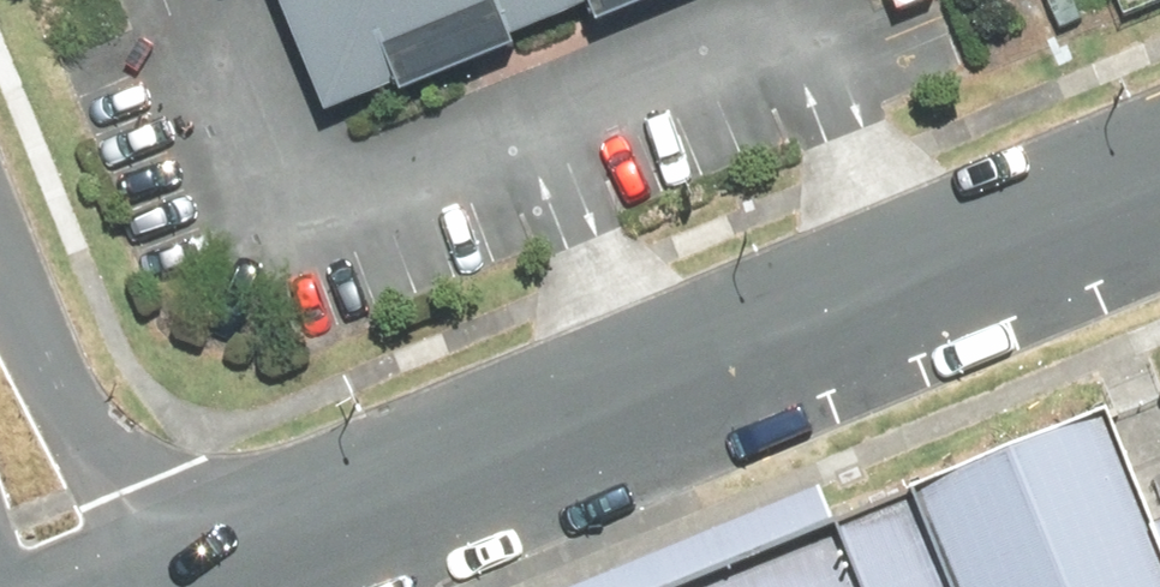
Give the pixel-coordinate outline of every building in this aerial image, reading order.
[(340,82),(361,133),(680,0),(305,0),(340,82)] [(1085,12),(1117,0),(1081,0),(1085,12)] [(843,523),(870,586),(1159,586),(1159,547),(1151,526),(1104,413),(843,523)] [(843,523),(826,471),(544,586),(689,586),(843,523)] [(843,523),(689,586),(870,586),(843,523)] [(1159,547),(1159,523),(1151,526),(1159,547)]
